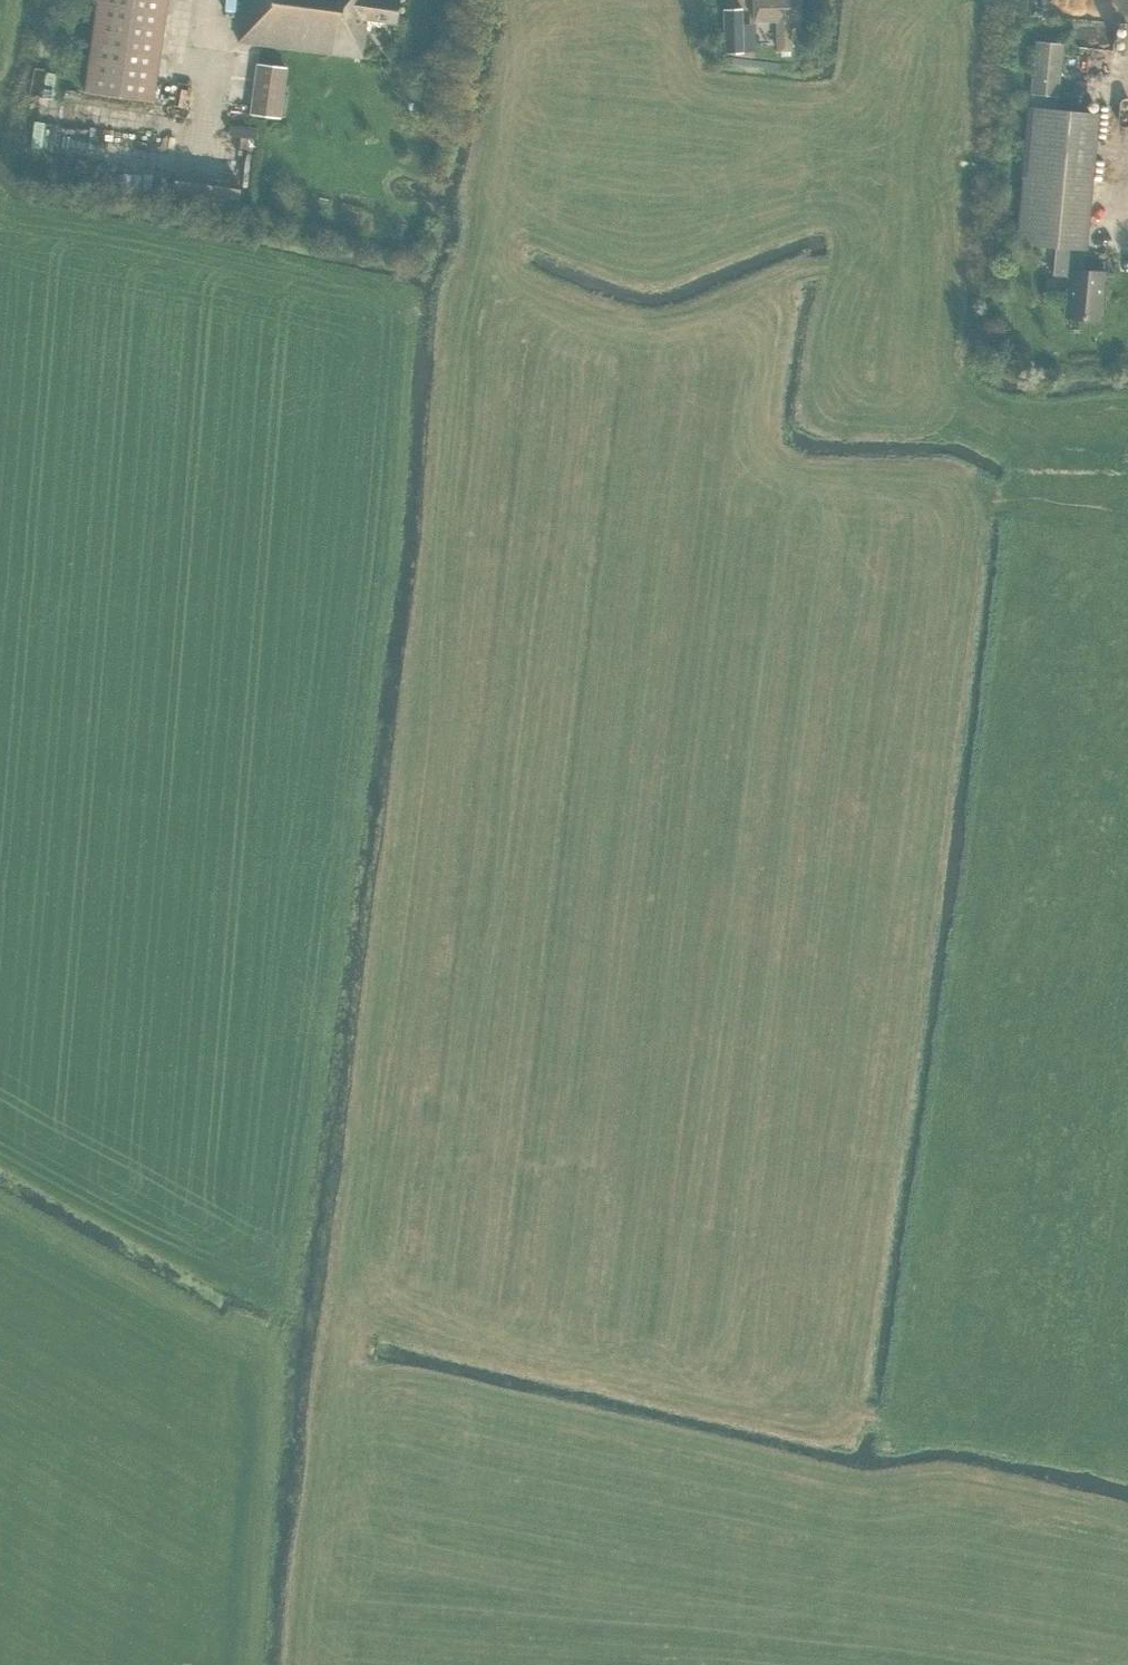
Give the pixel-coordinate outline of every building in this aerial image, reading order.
[(85,91),(153,101),(167,0),(98,0),(85,91)] [(397,24),(400,0),(243,0),(238,42),(362,58),(367,20),(397,24)] [(777,20),(778,51),(791,51),(790,20),(801,20),(801,0),(754,0),(754,21),(777,20)] [(740,8),(723,9),(725,54),(742,53),(740,8)] [(1097,113),(1056,109),(1062,42),(1034,40),(1029,93),(1031,93),(1030,107),(1028,106),(1016,242),(1055,245),(1052,274),(1068,276),(1064,316),(1100,319),(1104,271),(1080,269),(1082,248),(1085,248),(1097,113)] [(252,115),(278,118),(285,67),(259,64),(252,115)] [(56,148),(57,123),(35,122),(35,148),(56,148)] [(250,172),(252,126),(238,126),(236,171),(250,172)] [(239,185),(175,176),(173,187),(202,192),(200,205),(235,210),(239,185)]
